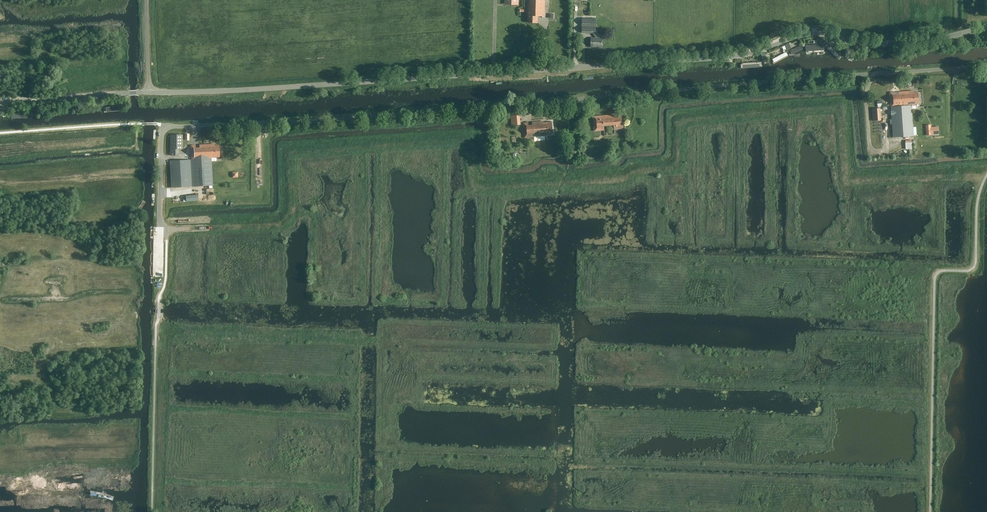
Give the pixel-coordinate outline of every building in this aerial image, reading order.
[(524,6),(528,7),(527,22),(537,23),(537,16),(544,16),(544,0),(545,0),(524,0),(524,6)] [(595,34),(595,27),(596,18),(581,18),(581,33),(595,34)] [(590,39),(590,47),(601,48),(601,39),(590,39)] [(824,51),(824,44),(806,45),(806,52),(824,51)] [(824,47),(838,61),(842,57),(828,44),(824,47)] [(802,49),(801,46),(790,51),(791,54),(802,49)] [(788,56),(787,52),(771,60),(774,64),(788,56)] [(889,92),(893,137),(913,135),(911,105),(914,105),(914,103),(918,103),(918,92),(912,92),(912,91),(889,92)] [(880,108),(872,108),(873,121),(881,120),(880,108)] [(594,116),(595,130),(603,130),(603,126),(613,125),(613,127),(622,127),(621,115),(616,115),(616,117),(613,117),(613,115),(594,116)] [(552,133),(551,122),(543,122),(543,121),(531,122),(532,125),(528,125),(528,123),(523,123),(524,137),(544,135),(544,134),(552,133)] [(930,135),(939,134),(938,127),(931,127),(931,125),(925,125),(926,135),(930,135)] [(170,134),(170,155),(174,155),(174,149),(182,149),(182,134),(170,134)] [(191,159),(169,160),(171,187),(212,185),(211,162),(211,157),(214,157),(219,156),(218,145),(214,145),(214,144),(199,145),(199,147),(195,147),(195,145),(190,145),(191,153),(191,157),(191,159)]
